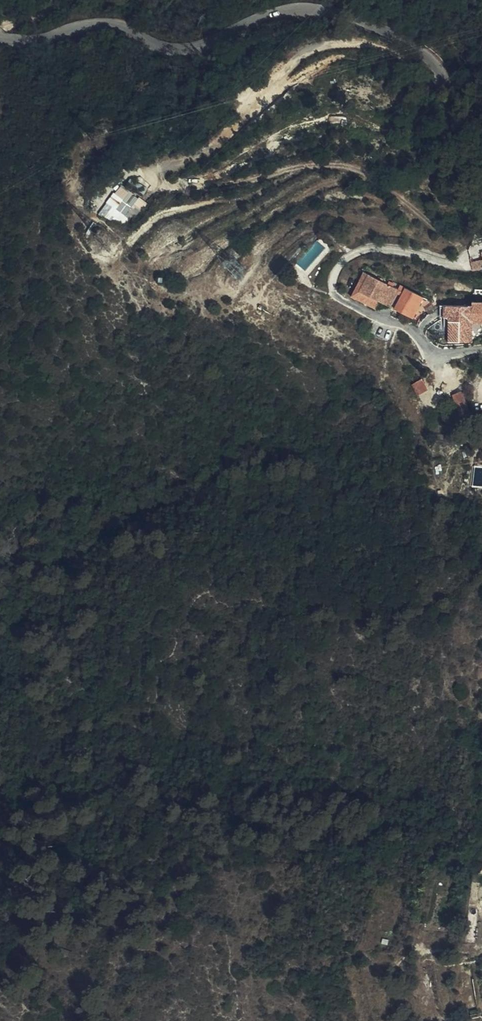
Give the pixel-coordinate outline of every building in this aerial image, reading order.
[(126,224),(146,203),(125,183),(100,210),(112,222),(118,216),(126,224)] [(365,273),(356,290),(380,303),(381,303),(383,301),(392,305),(399,292),(365,273)] [(380,303),(356,290),(352,298),(376,311),(380,303)] [(416,321),(427,304),(423,302),(423,300),(410,293),(407,297),(404,296),(396,310),(416,321)] [(449,308),(449,312),(446,314),(446,326),(451,326),(451,345),(475,344),(474,326),(481,326),(481,304),(474,304),(474,308),(449,308)] [(432,391),(426,380),(415,385),(421,397),(432,391)] [(475,421),(465,392),(455,395),(461,412),(463,412),(466,424),(475,421)]
